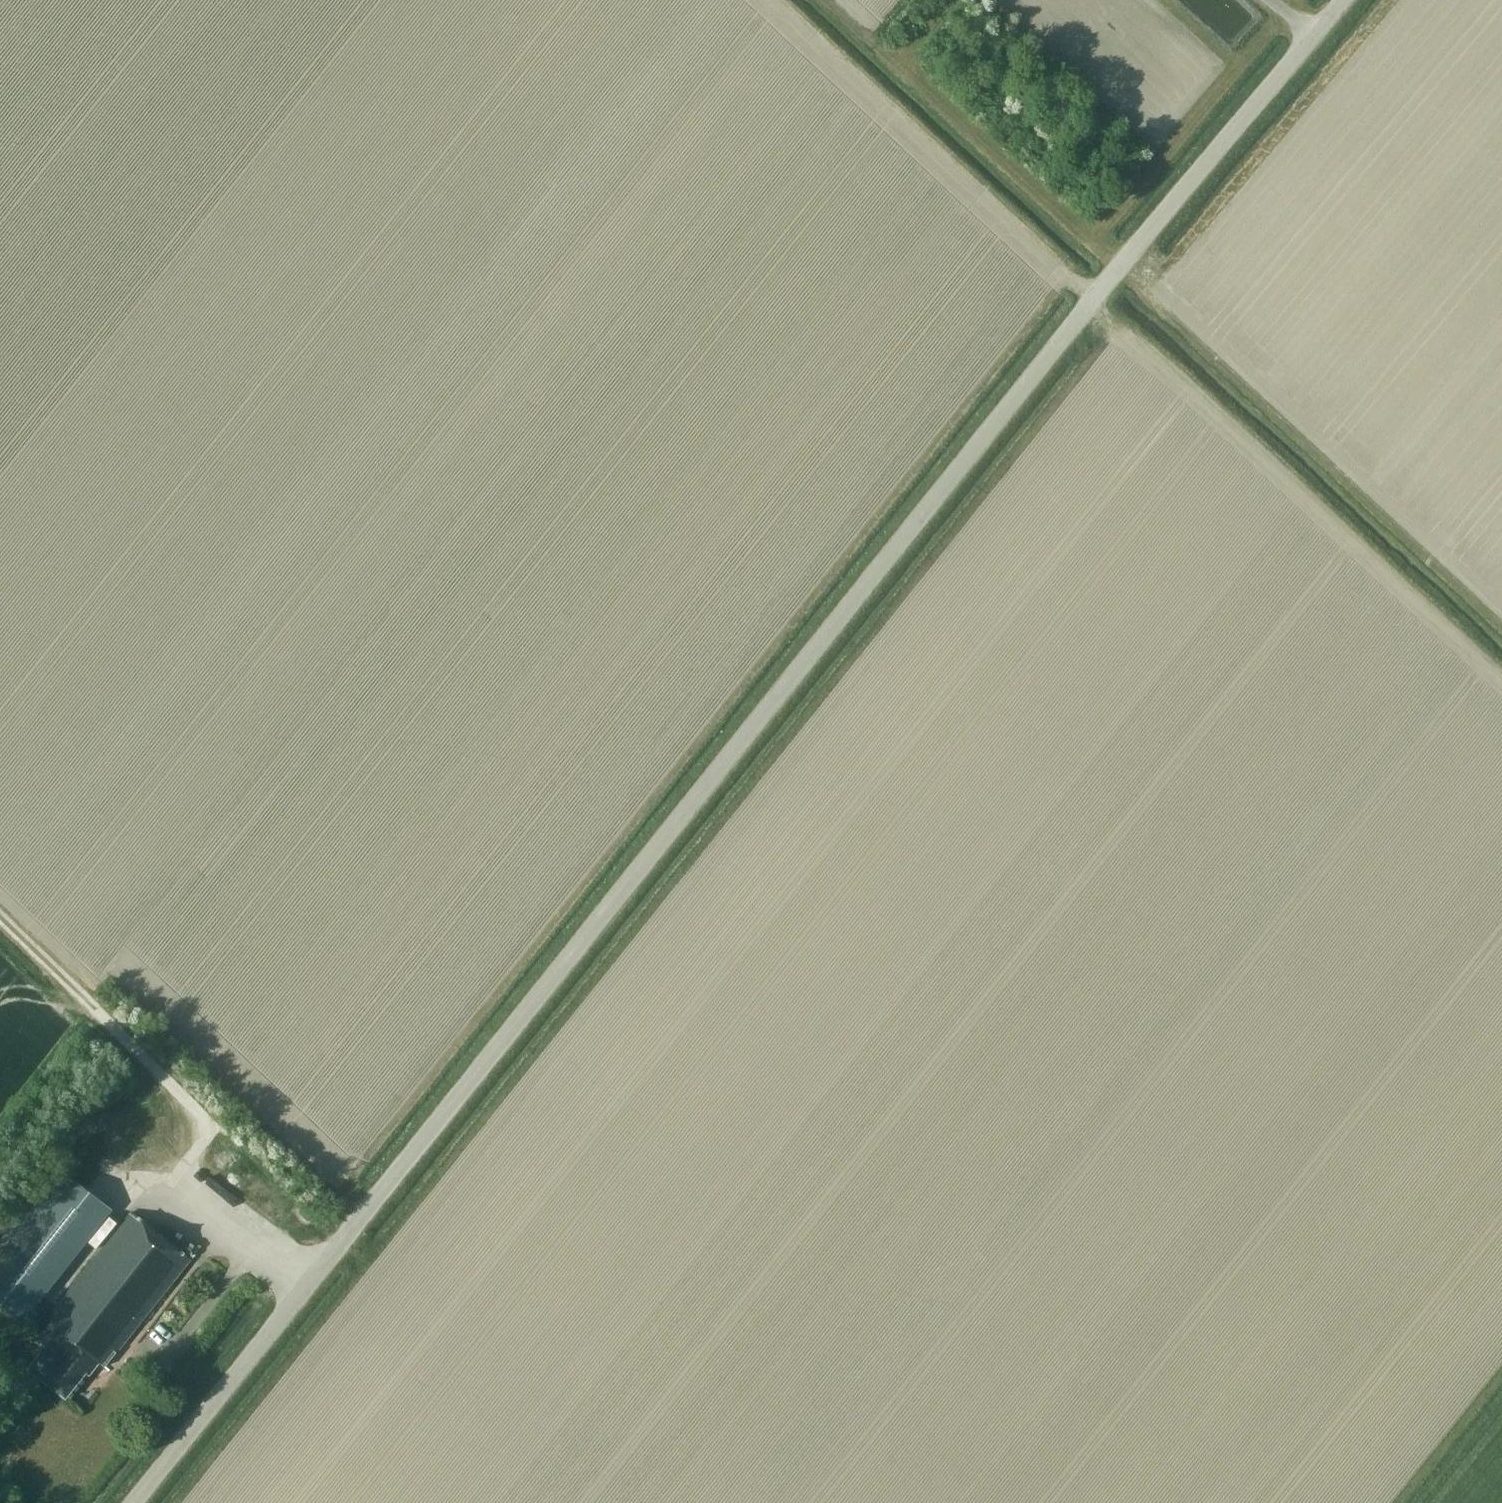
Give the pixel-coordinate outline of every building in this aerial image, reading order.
[(21,1322),(112,1211),(60,1168),(0,1242),(0,1305),(21,1322)] [(189,1260),(131,1213),(35,1331),(49,1342),(28,1367),(65,1397),(88,1370),(90,1372),(100,1359),(106,1363),(189,1260)]
